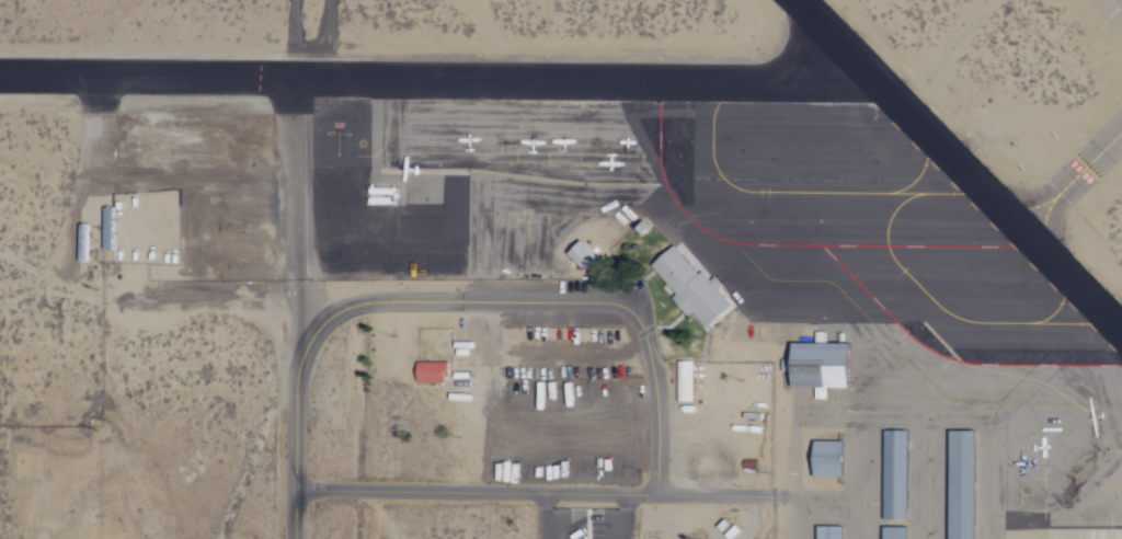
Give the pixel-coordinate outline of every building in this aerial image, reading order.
[(103,207),(113,207),(112,251),(102,251),(103,207)] [(79,223),(90,223),(89,261),(78,261),(79,223)] [(563,252),(580,236),(599,255),(583,272),(563,252)] [(676,242),(651,265),(676,293),(672,297),(703,331),(733,303),(718,287),(722,284),(707,267),(702,271),(676,242)] [(789,343),(848,343),(848,388),(789,388),(789,343)] [(416,359),(444,359),(444,386),(416,386),(416,359)] [(674,359),(691,359),(691,401),(674,401),(674,359)] [(975,429),(976,538),(949,538),(949,429),(975,429)] [(882,432),(909,432),(909,517),(882,518),(882,432)] [(810,439),(842,439),(842,478),(810,478),(810,439)] [(839,527),(839,538),(816,538),(816,527),(839,527)] [(904,527),(904,538),(882,538),(882,527),(904,527)]
